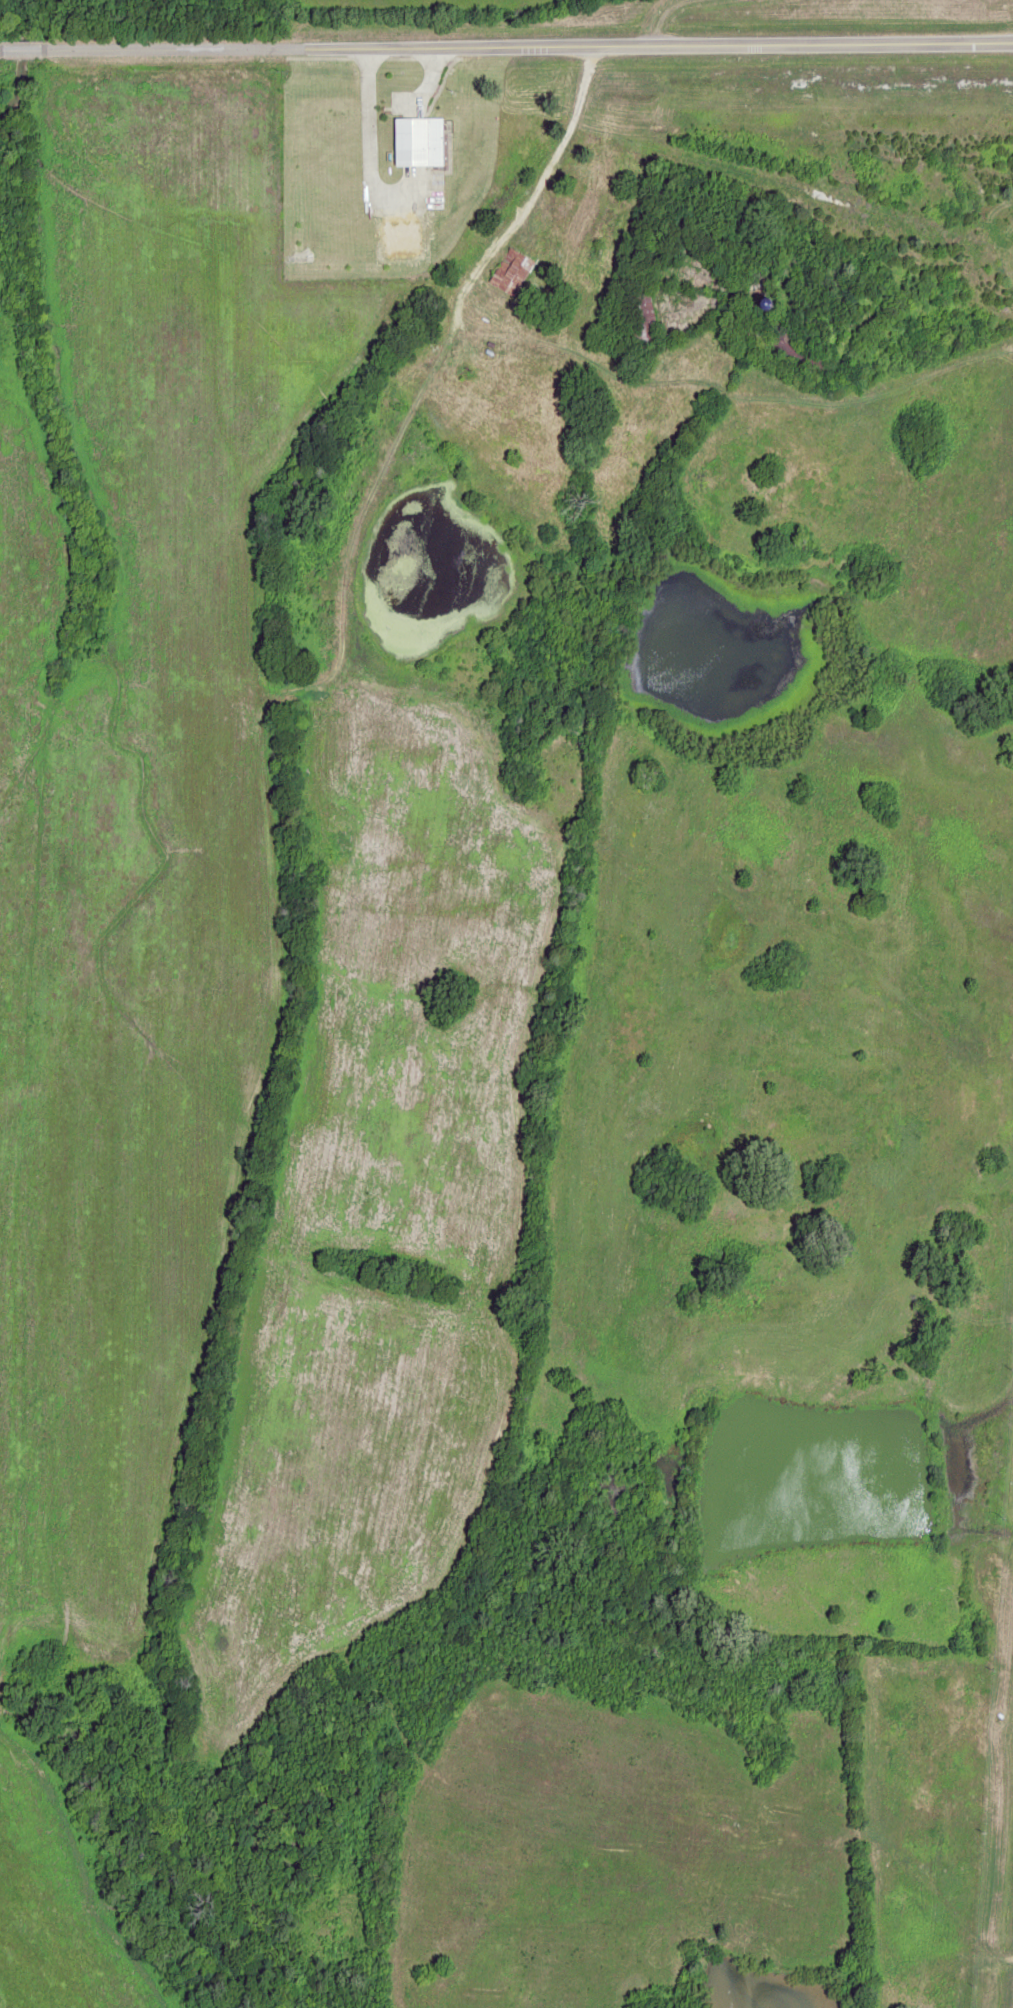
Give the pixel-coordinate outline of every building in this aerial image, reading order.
[(442,117),(394,117),(394,165),(442,165),(442,117)] [(533,260),(507,247),(489,283),(515,296),(533,260)] [(648,284),(627,288),(637,352),(659,349),(648,284)]
